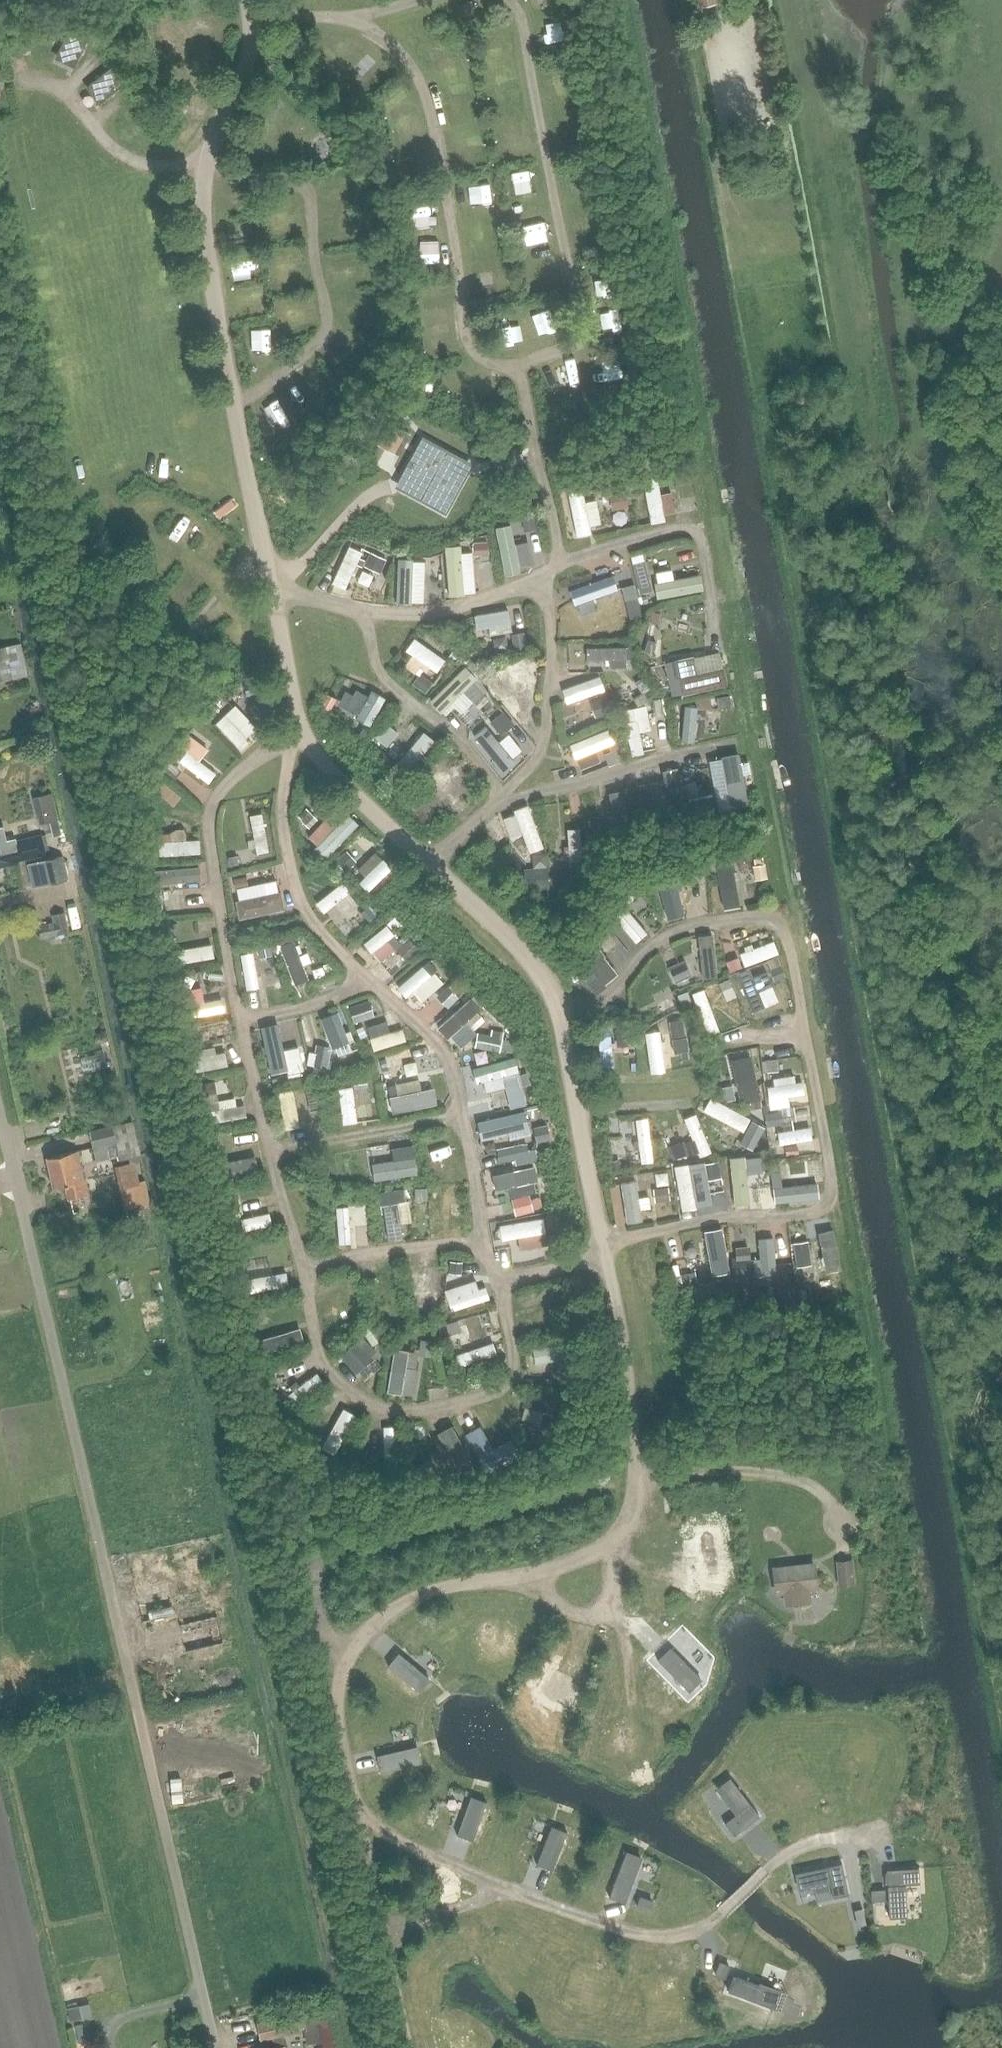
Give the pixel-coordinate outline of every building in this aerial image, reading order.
[(68,29),(54,60),(74,69),(88,38),(68,29)] [(110,67),(84,88),(99,106),(125,85),(110,67)] [(390,424),(378,446),(395,455),(407,433),(390,424)] [(444,510),(468,466),(424,442),(400,486),(444,510)] [(676,517),(671,490),(666,491),(662,475),(646,478),(654,521),(676,517)] [(570,491),(580,534),(598,531),(589,487),(570,491)] [(512,522),(496,526),(506,573),(536,566),(530,538),(516,541),(512,522)] [(478,592),(476,553),(492,552),(491,541),(447,543),(449,593),(478,592)] [(350,544),(333,581),(350,588),(367,551),(350,544)] [(374,548),(366,561),(383,571),(391,559),(374,548)] [(636,560),(642,591),(653,589),(647,558),(636,560)] [(406,595),(421,597),(425,569),(410,567),(406,595)] [(663,572),(664,585),(693,583),(692,570),(663,572)] [(571,588),(576,604),(622,588),(617,572),(571,588)] [(514,608),(475,611),(477,627),(492,626),(492,631),(516,630),(514,608)] [(696,646),(700,633),(666,624),(662,637),(696,646)] [(413,653),(406,664),(424,676),(431,667),(440,673),(450,658),(416,635),(407,648),(413,653)] [(21,644),(6,647),(13,678),(28,674),(21,644)] [(590,666),(630,664),(629,644),(589,646),(590,666)] [(13,678),(6,647),(0,648),(0,681),(13,678)] [(706,670),(704,654),(668,659),(672,693),(728,685),(726,667),(706,670)] [(467,669),(435,701),(444,710),(466,687),(478,699),(488,690),(467,669)] [(508,694),(519,716),(532,709),(513,672),(490,684),(498,700),(508,694)] [(569,703),(607,689),(601,674),(563,687),(569,703)] [(345,695),(352,679),(343,675),(336,691),(345,695)] [(358,688),(347,708),(372,722),(387,693),(374,686),(370,694),(358,688)] [(240,744),(261,725),(239,701),(218,721),(240,744)] [(654,727),(649,703),(624,708),(633,753),(650,750),(645,729),(654,727)] [(703,717),(708,718),(708,704),(686,704),(685,739),(702,740),(703,717)] [(413,770),(438,739),(426,729),(401,760),(413,770)] [(192,731),(182,743),(190,750),(182,759),(211,782),(219,772),(202,758),(211,746),(192,731)] [(449,746),(423,773),(439,788),(465,761),(449,746)] [(743,751),(729,752),(732,796),(747,795),(743,751)] [(665,803),(686,802),(684,767),(663,768),(665,803)] [(522,807),(511,815),(533,845),(544,837),(522,807)] [(56,811),(37,815),(40,826),(59,821),(56,811)] [(271,811),(254,812),(256,851),(273,850),(271,811)] [(328,853),(352,830),(334,811),(310,834),(328,853)] [(63,824),(55,826),(58,843),(67,841),(63,824)] [(584,827),(570,828),(571,851),(586,850),(584,827)] [(11,865),(48,856),(43,834),(12,841),(14,849),(8,851),(3,829),(0,830),(0,867),(11,865)] [(375,854),(358,870),(375,888),(392,872),(375,854)] [(38,864),(44,888),(66,882),(60,859),(38,864)] [(720,862),(723,907),(739,906),(736,861),(720,862)] [(758,863),(760,877),(773,875),(770,861),(758,863)] [(38,864),(27,867),(32,891),(44,888),(38,864)] [(202,865),(150,868),(151,883),(203,880),(202,865)] [(682,915),(680,884),(686,883),(685,865),(660,867),(664,916),(682,915)] [(256,891),(248,892),(250,902),(280,898),(276,874),(254,877),(256,891)] [(319,900),(328,912),(357,890),(348,878),(319,900)] [(70,933),(65,913),(51,916),(53,923),(39,927),(42,939),(70,933)] [(390,937),(407,925),(400,915),(367,940),(383,962),(400,949),(390,937)] [(723,974),(720,932),(700,933),(703,976),(723,974)] [(281,944),(296,982),(313,976),(298,937),(281,944)] [(773,940),(754,946),(754,947),(727,956),(732,969),(777,955),(773,940)] [(262,956),(276,955),(276,942),(261,942),(261,951),(245,952),(247,987),(264,986),(262,956)] [(178,961),(220,956),(218,943),(176,948),(178,961)] [(619,975),(600,945),(574,961),(593,991),(619,975)] [(754,1011),(782,999),(774,981),(790,975),(781,954),(737,972),(754,1011)] [(687,960),(673,965),(678,980),(692,974),(687,960)] [(418,991),(424,999),(445,984),(429,963),(400,984),(409,998),(418,991)] [(657,1017),(680,1007),(664,969),(650,975),(656,988),(646,992),(657,1017)] [(194,1013),(223,1010),(222,998),(204,1000),(202,972),(176,974),(178,1005),(193,1004),(194,1013)] [(472,995),(439,1026),(450,1038),(483,1007),(472,995)] [(328,1060),(360,1048),(345,1007),(320,1016),(328,1039),(312,1045),(322,1072),(331,1069),(328,1060)] [(411,1040),(408,1026),(396,1029),(393,1019),(370,1025),(376,1049),(411,1040)] [(668,1029),(649,1030),(651,1071),(671,1070),(668,1029)] [(502,1033),(490,1030),(489,1036),(475,1033),(472,1047),(498,1053),(498,1050),(503,1051),(505,1041),(500,1040),(502,1033)] [(618,1033),(600,1034),(603,1065),(620,1064),(618,1033)] [(733,1058),(737,1083),(725,1085),(728,1101),(762,1095),(755,1054),(733,1058)] [(530,1103),(520,1058),(474,1068),(477,1082),(485,1080),(487,1090),(507,1086),(512,1107),(530,1103)] [(808,1079),(799,1081),(799,1075),(769,1079),(772,1097),(810,1092),(808,1079)] [(397,1084),(400,1092),(418,1087),(416,1078),(397,1084)] [(391,1092),(392,1108),(438,1104),(436,1088),(391,1092)] [(222,1104),(227,1119),(241,1115),(237,1100),(222,1104)] [(718,1114),(749,1128),(755,1117),(724,1103),(718,1114)] [(798,1127),(797,1106),(770,1107),(771,1129),(798,1127)] [(530,1109),(477,1118),(481,1141),(534,1132),(530,1109)] [(702,1111),(687,1116),(701,1156),(716,1150),(702,1111)] [(138,1209),(150,1206),(146,1182),(137,1183),(134,1163),(114,1167),(113,1158),(138,1153),(133,1124),(90,1132),(99,1180),(115,1177),(118,1190),(120,1190),(124,1210),(126,1210),(128,1220),(140,1217),(138,1209)] [(779,1129),(781,1143),(816,1139),(815,1125),(779,1129)] [(672,1145),(678,1158),(694,1150),(688,1138),(672,1145)] [(506,1170),(542,1160),(537,1139),(500,1149),(506,1170)] [(68,1201),(86,1197),(76,1149),(46,1155),(53,1190),(65,1187),(68,1201)] [(722,1157),(676,1166),(685,1208),(714,1202),(709,1178),(725,1175),(722,1157)] [(497,1188),(541,1179),(538,1164),(493,1174),(497,1188)] [(750,1166),(733,1167),(735,1203),(753,1202),(750,1166)] [(620,1182),(630,1222),(650,1217),(640,1177),(620,1182)] [(516,1212),(545,1208),(542,1181),(512,1185),(516,1212)] [(787,1196),(823,1194),(823,1181),(786,1183),(787,1196)] [(403,1221),(410,1220),(408,1189),(383,1190),(386,1237),(404,1236),(403,1221)] [(353,1242),(353,1206),(336,1206),(336,1242),(353,1242)] [(243,1217),(246,1229),(276,1222),(273,1210),(243,1217)] [(552,1229),(568,1224),(564,1211),(548,1215),(552,1229)] [(522,1247),(551,1244),(548,1217),(501,1222),(502,1238),(521,1236),(522,1247)] [(818,1230),(825,1269),(846,1265),(838,1226),(818,1230)] [(709,1260),(724,1261),(724,1231),(709,1230),(709,1260)] [(778,1236),(761,1236),(761,1258),(757,1258),(757,1274),(778,1274),(778,1236)] [(735,1245),(737,1280),(756,1278),(754,1244),(735,1245)] [(800,1262),(816,1257),(813,1247),(797,1251),(800,1262)] [(430,1264),(430,1300),(444,1300),(444,1264),(430,1264)] [(246,1276),(247,1290),(292,1286),(291,1272),(246,1276)] [(495,1296),(492,1284),(480,1287),(478,1279),(449,1286),(454,1306),(495,1296)] [(466,1327),(453,1330),(462,1365),(501,1355),(498,1341),(471,1347),(466,1327)] [(259,1349),(304,1342),(302,1328),(257,1335),(259,1349)] [(388,1389),(416,1395),(426,1352),(398,1346),(388,1389)] [(320,1370),(289,1391),(298,1403),(329,1382),(320,1370)] [(440,1429),(460,1479),(478,1471),(458,1422),(440,1429)] [(399,1424),(386,1425),(388,1461),(401,1461),(399,1424)] [(851,1562),(839,1564),(841,1584),(853,1583),(851,1562)] [(814,1566),(775,1570),(777,1592),(786,1591),(787,1604),(808,1601),(807,1588),(816,1588),(814,1566)] [(184,1652),(224,1644),(217,1616),(178,1626),(184,1652)] [(80,2006),(68,2009),(71,2021),(83,2018),(80,2006)] [(303,2012),(258,2021),(262,2040),(302,2032),(301,2026),(306,2025),(303,2012)]
